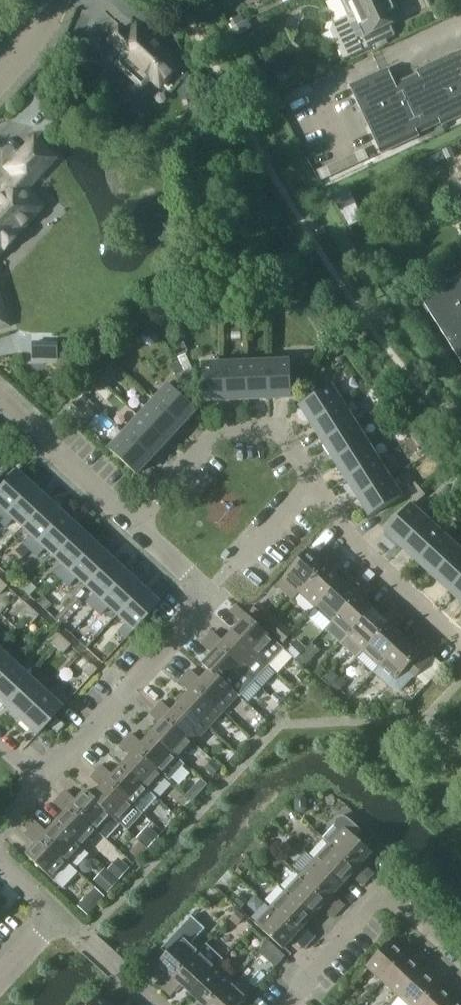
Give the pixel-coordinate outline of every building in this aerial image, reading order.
[(350,15),(334,22),(332,30),(345,58),(376,43),(378,48),(386,44),(384,39),(397,34),(392,23),(402,18),(394,0),(343,0),(350,15)] [(110,41),(126,56),(118,65),(142,87),(150,78),(160,87),(180,66),(138,26),(130,35),(122,28),(110,41)] [(460,116),(460,50),(419,69),(421,74),(397,85),(389,68),(352,85),(383,152),(460,116)] [(5,246),(7,248),(21,234),(18,231),(42,205),(26,190),(57,158),(35,138),(8,168),(18,176),(7,188),(9,190),(0,200),(0,251),(5,246)] [(142,150),(147,159),(161,151),(156,142),(142,150)] [(348,190),(333,197),(336,203),(339,210),(354,203),(348,190)] [(425,300),(460,359),(460,277),(425,300)] [(257,301),(245,302),(245,310),(257,310),(257,301)] [(245,302),(232,302),(233,311),(245,310),(245,302)] [(143,337),(143,338),(143,339),(143,340),(144,340),(144,341),(145,342),(145,343),(146,343),(147,344),(148,344),(149,344),(150,344),(151,344),(152,344),(153,344),(153,343),(154,343),(155,342),(155,341),(156,341),(156,340),(156,339),(157,338),(157,337),(157,336),(156,336),(156,335),(156,334),(155,333),(154,332),(153,331),(152,331),(151,331),(150,331),(149,331),(148,331),(147,331),(146,331),(146,332),(145,332),(145,333),(144,333),(144,334),(143,335),(143,336),(143,337)] [(184,342),(175,346),(179,355),(188,351),(184,342)] [(186,354),(178,357),(185,372),(193,368),(186,354)] [(269,361),(271,396),(293,395),(291,360),(269,361)] [(248,362),(249,397),(271,396),(269,361),(248,362)] [(179,362),(172,366),(176,375),(184,371),(179,362)] [(228,398),(226,362),(204,363),(206,399),(228,398)] [(226,362),(228,398),(249,397),(248,362),(226,362)] [(110,377),(102,369),(96,375),(104,383),(110,377)] [(187,371),(191,382),(198,380),(194,369),(187,371)] [(306,384),(311,374),(304,370),(299,380),(306,384)] [(191,382),(187,371),(180,374),(184,385),(191,382)] [(311,374),(306,384),(313,387),(318,378),(311,374)] [(90,381),(98,389),(104,383),(96,375),(90,381)] [(157,401),(182,424),(197,408),(172,385),(157,401)] [(314,422),(344,403),(332,385),(302,404),(314,422)] [(382,389),(376,394),(384,403),(390,398),(382,389)] [(392,411),(398,406),(390,398),(384,403),(392,411)] [(182,424),(157,401),(142,417),(167,440),(182,424)] [(67,407),(67,408),(75,415),(80,409),(72,402),(67,407)] [(344,403),(314,422),(325,440),(355,421),(344,403)] [(167,440),(142,417),(127,432),(152,456),(167,440)] [(355,421),(325,440),(337,458),(367,439),(355,421)] [(412,422),(406,428),(414,436),(420,431),(412,422)] [(422,445),(428,439),(420,431),(414,436),(422,445)] [(112,449),(137,472),(152,456),(127,432),(112,449)] [(367,439),(337,458),(348,476),(378,458),(367,439)] [(378,458),(348,476),(360,495),(390,476),(378,458)] [(30,485),(14,470),(0,485),(0,518),(30,485)] [(390,476),(360,495),(372,513),(401,494),(390,476)] [(412,495),(421,488),(415,482),(407,489),(412,495)] [(0,518),(0,520),(6,526),(13,518),(22,526),(46,500),(30,485),(0,518)] [(421,488),(412,495),(417,501),(426,494),(421,488)] [(46,500),(22,526),(31,534),(23,542),(31,548),(62,514),(46,500)] [(404,544),(427,519),(411,504),(388,529),(404,544)] [(62,514),(31,548),(38,555),(45,547),(54,555),(78,529),(62,514)] [(427,519),(404,544),(420,559),(443,534),(427,519)] [(55,571),(57,573),(62,578),(94,544),(78,529),(54,555),(63,563),(55,571)] [(443,534),(420,559),(436,574),(459,548),(443,534)] [(22,544),(17,550),(24,557),(30,551),(22,544)] [(94,544),(62,578),(70,584),(77,576),(86,584),(109,558),(94,544)] [(329,548),(324,553),(330,559),(336,553),(329,548)] [(436,574),(452,588),(460,578),(460,550),(459,548),(436,574)] [(294,598),(301,591),(326,564),(330,559),(324,553),(320,558),(311,550),(279,584),(294,598)] [(336,565),(342,559),(336,553),(330,559),(336,565)] [(94,607),(125,573),(109,558),(86,584),(95,592),(87,600),(94,607)] [(317,606),(342,579),(332,569),(336,565),(330,559),(326,564),(301,591),(317,606)] [(125,573),(94,607),(101,614),(109,605),(118,613),(141,587),(125,573)] [(361,577),(355,583),(362,590),(368,583),(361,577)] [(452,588),(460,597),(460,578),(452,588)] [(342,579),(317,606),(333,621),(358,594),(362,590),(355,583),(352,588),(342,579)] [(30,582),(23,590),(29,596),(36,588),(30,582)] [(368,595),(374,588),(368,583),(362,590),(368,595)] [(126,636),(143,618),(157,602),(141,587),(118,613),(126,621),(118,629),(126,636)] [(342,643),(349,635),(374,608),(358,594),(327,628),(342,643)] [(75,597),(55,618),(62,624),(81,603),(75,597)] [(44,598),(38,604),(46,611),(52,605),(44,598)] [(260,602),(249,614),(266,629),(277,618),(260,602)] [(245,611),(246,611),(238,604),(233,610),(241,616),(245,611)] [(35,611),(29,606),(22,614),(27,619),(35,611)] [(394,618),(400,612),(393,606),(387,613),(394,618)] [(358,657),(365,650),(390,623),(374,608),(349,635),(350,636),(343,643),(358,657)] [(35,611),(27,619),(33,624),(40,616),(35,611)] [(286,648),(249,614),(245,611),(241,616),(244,619),(234,630),(271,665),(286,648)] [(400,612),(394,618),(400,624),(406,617),(400,612)] [(283,644),(293,633),(277,618),(266,629),(283,644)] [(381,665),(406,638),(390,623),(365,650),(381,665)] [(209,636),(216,643),(222,636),(215,630),(209,636)] [(219,646),(256,680),(271,665),(234,630),(219,646)] [(53,642),(57,646),(58,647),(65,639),(60,634),(53,642)] [(403,690),(416,676),(441,649),(425,635),(415,646),(406,638),(381,665),(374,673),(393,690),(403,690)] [(216,643),(209,636),(203,642),(210,649),(216,643)] [(58,647),(63,652),(71,644),(65,639),(58,647)] [(288,649),(298,658),(307,648),(297,639),(288,649)] [(312,643),(297,659),(305,667),(320,651),(312,643)] [(256,680),(219,646),(204,663),(211,670),(212,669),(232,687),(233,687),(240,694),(242,696),(256,680)] [(0,652),(0,676),(12,663),(0,652)] [(0,676),(0,699),(5,703),(28,678),(12,663),(0,676)] [(84,671),(89,676),(97,668),(91,663),(84,671)] [(193,682),(193,681),(199,675),(192,669),(186,675),(193,682)] [(212,669),(211,670),(197,685),(225,710),(240,694),(233,687),(232,687),(212,669)] [(326,680),(331,686),(340,676),(334,671),(326,680)] [(192,683),(185,677),(180,682),(187,689),(192,683)] [(20,718),(44,692),(28,678),(5,703),(20,718)] [(332,687),(338,692),(344,685),(338,680),(332,687)] [(225,710),(197,685),(191,691),(183,700),(210,726),(225,710)] [(44,692),(20,718),(37,733),(60,707),(44,692)] [(409,694),(404,700),(404,707),(407,707),(415,699),(409,694)] [(210,726),(183,700),(167,717),(195,742),(210,726)] [(157,707),(164,713),(169,707),(163,701),(157,707)] [(164,713),(157,707),(151,713),(158,719),(164,713)] [(57,731),(65,723),(57,716),(50,724),(57,731)] [(195,742),(167,717),(153,732),(181,758),(195,742)] [(186,765),(180,759),(181,758),(153,732),(138,748),(166,774),(165,775),(172,780),(186,765)] [(128,739),(135,745),(140,740),(133,733),(128,739)] [(135,745),(128,739),(121,745),(128,752),(135,745)] [(124,764),(151,790),(165,775),(166,774),(138,748),(124,764)] [(217,759),(215,761),(222,768),(224,765),(217,759)] [(214,762),(207,769),(214,776),(221,768),(214,762)] [(151,790),(124,764),(109,780),(137,806),(151,790)] [(99,770),(105,776),(111,771),(104,765),(99,770)] [(105,776),(99,770),(92,777),(99,783),(105,776)] [(114,815),(113,816),(123,824),(128,830),(144,813),(137,806),(109,780),(95,795),(94,796),(114,815)] [(61,796),(68,802),(74,796),(67,789),(61,796)] [(94,796),(95,795),(88,789),(72,806),(99,831),(108,840),(123,824),(113,816),(114,815),(94,796)] [(191,790),(187,795),(193,800),(197,796),(191,790)] [(68,802),(61,796),(55,802),(62,809),(68,802)] [(298,797),(295,801),(296,809),(299,813),(304,812),(307,809),(306,800),(303,797),(298,797)] [(99,831),(72,806),(58,822),(84,847),(99,831)] [(358,868),(363,862),(373,852),(356,837),(363,830),(349,817),(344,815),(340,815),(337,817),(335,820),(335,825),(324,837),(331,843),(358,868)] [(32,827),(39,834),(44,828),(37,822),(32,827)] [(84,847),(58,822),(43,838),(70,863),(84,847)] [(149,846),(160,834),(149,824),(138,836),(149,846)] [(39,834),(32,827),(26,834),(33,841),(39,834)] [(28,854),(54,879),(64,888),(79,871),(70,863),(43,838),(39,834),(33,841),(37,844),(28,854)] [(140,842),(131,851),(139,858),(147,849),(140,842)] [(352,874),(356,877),(361,871),(358,868),(331,843),(316,859),(343,884),(352,874)] [(329,900),(334,893),(343,884),(316,859),(302,875),(329,900)] [(121,860),(111,871),(119,879),(130,868),(121,860)] [(367,865),(361,871),(368,878),(374,871),(367,865)] [(361,871),(356,877),(363,884),(368,878),(361,871)] [(110,873),(99,884),(108,893),(118,881),(110,873)] [(324,905),(327,908),(332,903),(329,900),(302,875),(287,890),(314,915),(324,905)] [(309,929),(305,925),(314,915),(287,890),(272,907),(303,935),(309,929)] [(241,895),(236,902),(242,907),(248,901),(241,895)] [(88,896),(79,906),(88,915),(97,905),(88,896)] [(338,897),(332,903),(339,909),(345,903),(338,897)] [(332,903),(327,908),(334,915),(339,909),(332,903)] [(294,938),(298,941),(303,935),(272,907),(257,923),(284,948),(294,938)] [(238,910),(231,919),(237,925),(245,916),(238,910)] [(162,948),(168,954),(160,963),(176,978),(201,951),(193,943),(207,928),(193,915),(162,948)] [(309,929),(303,935),(310,942),(316,935),(309,929)] [(303,935),(298,941),(305,948),(310,942),(303,935)] [(276,966),(286,956),(269,941),(260,951),(276,966)] [(367,966),(383,981),(406,956),(389,941),(367,966)] [(201,951),(176,978),(172,982),(178,988),(182,983),(192,992),(216,966),(224,958),(208,943),(201,951)] [(406,956),(383,981),(399,995),(421,970),(406,956)] [(205,1004),(210,1004),(232,980),(216,966),(192,992),(205,1004)] [(399,995),(410,1004),(418,1004),(437,984),(421,970),(399,995)] [(160,982),(166,988),(172,982),(165,976),(160,982)] [(249,996),(232,980),(210,1004),(240,1004),(249,996)] [(172,982),(166,988),(172,994),(178,988),(172,982)] [(418,1004),(446,1004),(452,998),(437,984),(418,1004)] [(91,1004),(110,1004),(100,995),(91,1004)]
